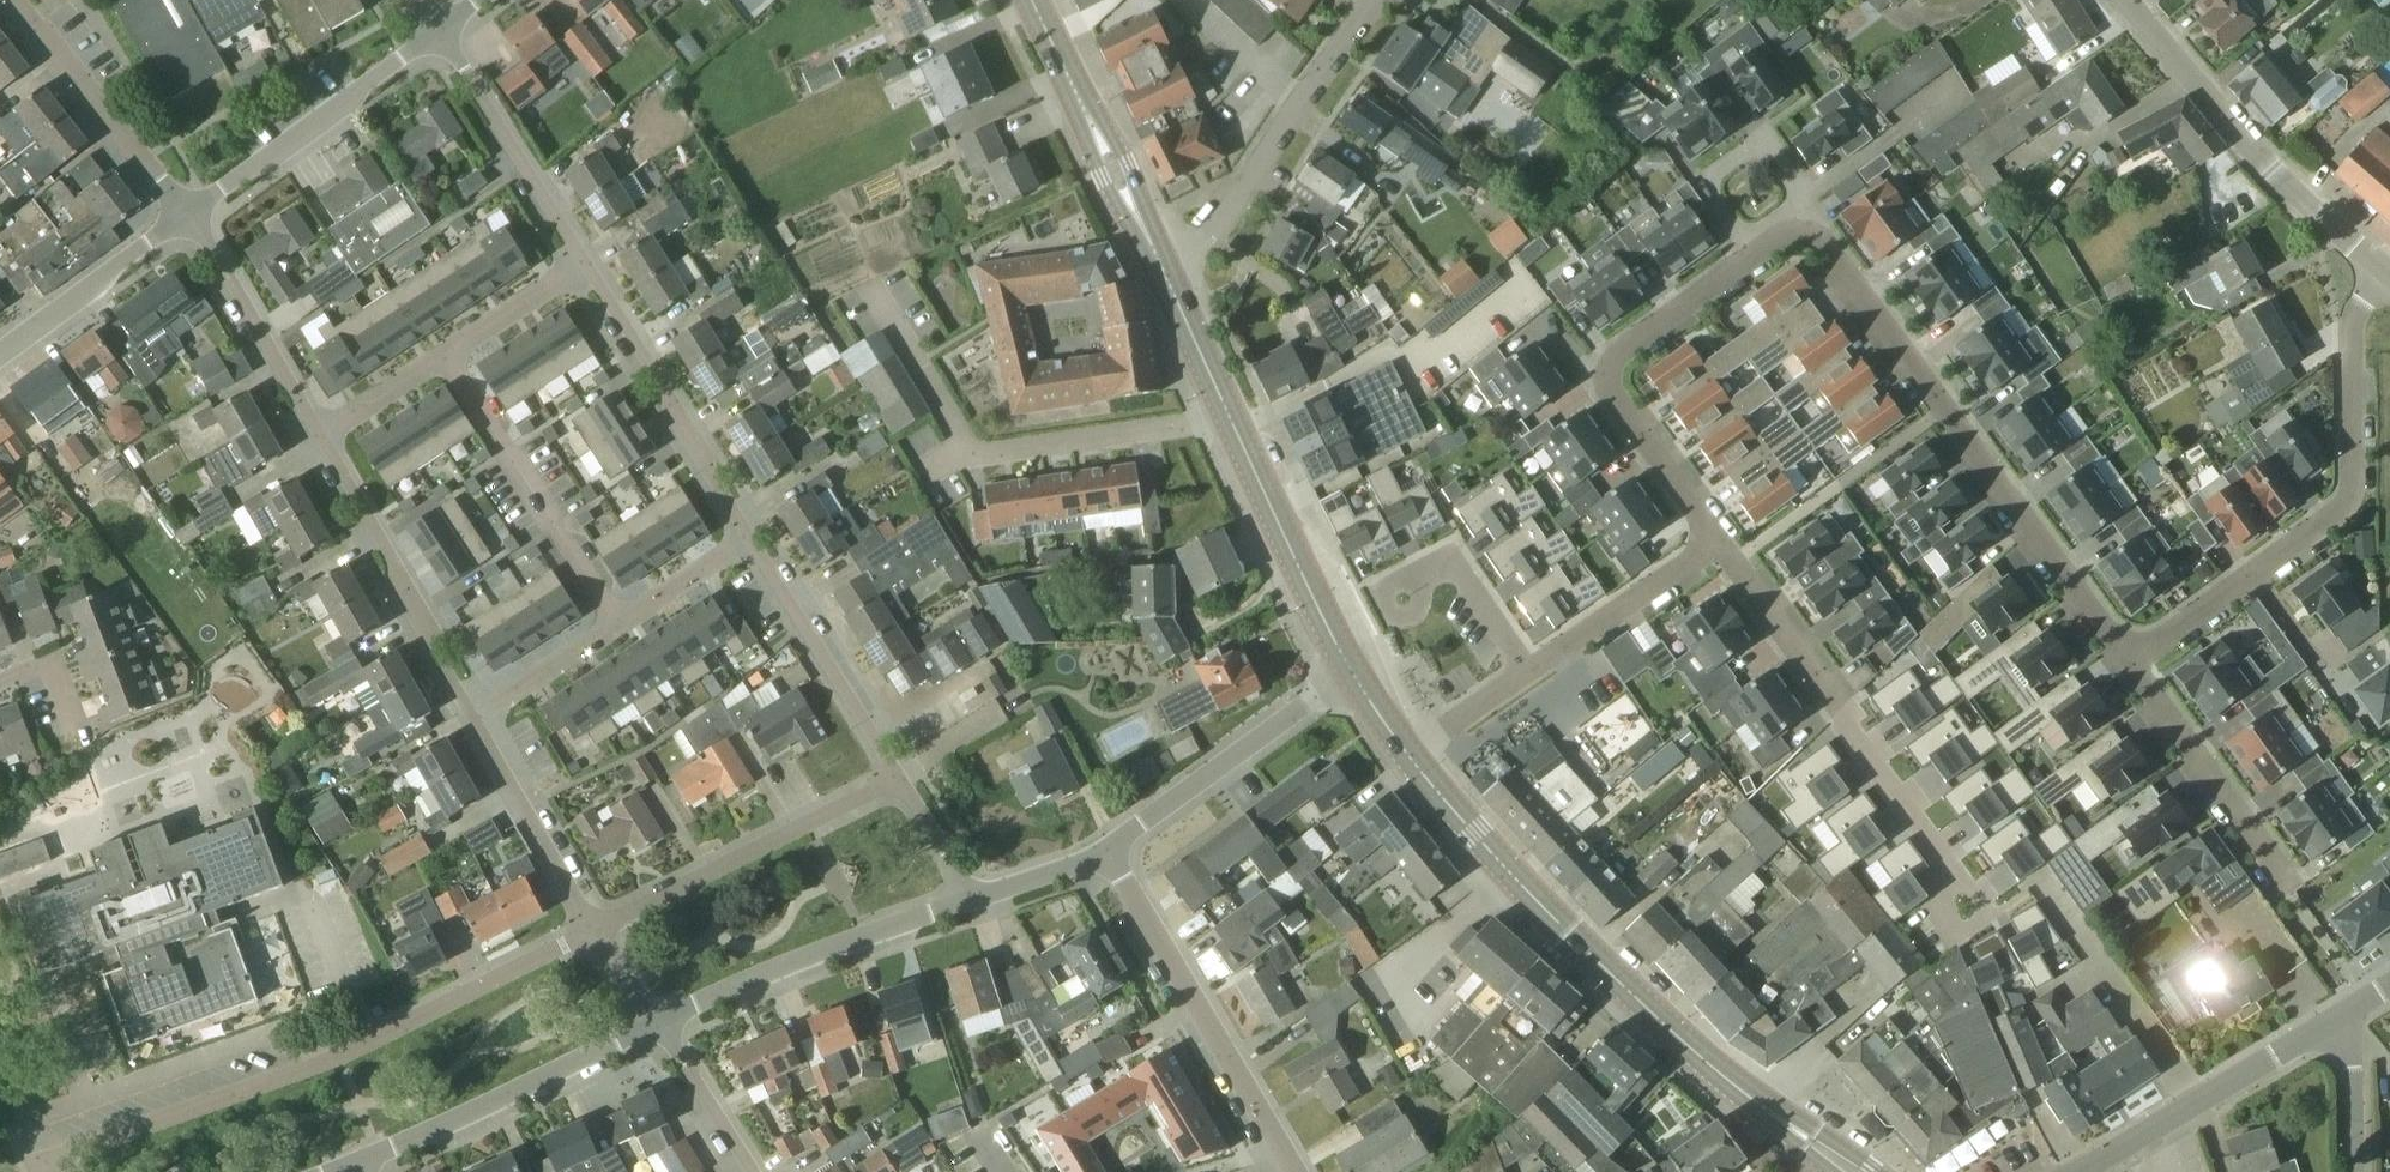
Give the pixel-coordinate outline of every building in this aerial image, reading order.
[(267,17),(260,3),(258,0),(114,0),(111,1),(169,101),(227,68),(215,47),(267,17)] [(296,30),(308,51),(333,35),(331,31),(366,10),(360,0),(278,0),(296,30)] [(587,16),(602,4),(630,39),(642,30),(619,0),(575,0),(587,16)] [(642,10),(655,0),(634,0),(642,10)] [(907,11),(896,17),(906,39),(957,15),(951,0),(902,0),(907,11)] [(1080,12),(1103,0),(1074,0),(1080,12)] [(1213,4),(1224,14),(1238,0),(1217,0),(1213,4)] [(1224,14),(1235,25),(1256,2),(1254,0),(1238,0),(1224,14)] [(1256,1),(1273,18),(1280,8),(1298,21),(1313,0),(1254,0),(1256,1)] [(1878,14),(1890,3),(1894,8),(1903,0),(1866,0),(1878,14)] [(2096,35),(2074,0),(2021,0),(2059,59),(2096,35)] [(2265,15),(2253,0),(2199,0),(2196,3),(2207,15),(2198,23),(2222,51),(2265,15)] [(1256,2),(1235,25),(1247,35),(1268,13),(1256,2)] [(1403,25),(1373,68),(1408,93),(1405,97),(1432,116),(1464,72),(1478,82),(1490,65),(1520,87),(1539,60),(1513,42),(1465,2),(1444,32),(1429,21),(1419,36),(1403,25)] [(1783,28),(1770,11),(1757,21),(1770,38),(1783,28)] [(1149,122),(1154,134),(1157,139),(1201,117),(1193,100),(1195,99),(1179,67),(1174,69),(1163,47),(1168,45),(1152,13),(1122,28),(1121,24),(1109,30),(1111,33),(1096,41),(1112,73),(1117,70),(1128,92),(1123,95),(1139,127),(1149,122)] [(1268,13),(1247,35),(1258,46),(1279,24),(1268,13)] [(553,72),(556,70),(567,61),(554,43),(554,42),(534,15),(505,36),(523,60),(497,80),(520,111),(547,91),(529,66),(541,56),(553,72)] [(613,64),(582,23),(563,37),(595,78),(613,64)] [(1783,56),(1811,38),(1804,27),(1776,46),(1783,56)] [(948,37),(918,52),(937,93),(984,70),(973,46),(949,57),(942,43),(949,39),(948,37)] [(693,38),(677,50),(690,68),(706,56),(693,38)] [(1924,50),(1941,74),(1953,65),(1937,40),(1924,50)] [(3,41),(0,43),(0,90),(26,70),(3,41)] [(1710,65),(1728,90),(1740,81),(1760,110),(1766,106),(1768,109),(1782,100),(1779,96),(1785,92),(1754,51),(1742,60),(1733,49),(1710,65)] [(1930,82),(1941,74),(1924,50),(1912,58),(1930,82)] [(240,90),(273,70),(262,52),(229,71),(240,90)] [(2337,99),(2347,91),(2346,89),(2347,82),(2341,75),(2335,75),(2328,67),(2298,92),(2267,55),(2228,87),(2245,107),(2250,103),(2270,127),(2304,98),(2307,95),(2309,97),(2308,104),(2313,110),(2320,110),(2321,112),(2337,99)] [(1912,58),(1901,67),(1918,90),(1930,82),(1912,58)] [(833,61),(803,75),(812,93),(842,78),(833,61)] [(1978,135),(1966,144),(1957,150),(1975,175),(2026,140),(2028,143),(2065,116),(2073,128),(2089,131),(2094,126),(2096,129),(2124,110),(2090,61),(2043,94),(2041,91),(1991,126),(1978,135)] [(675,63),(660,74),(669,85),(684,75),(675,63)] [(1681,102),(1712,143),(1713,145),(1737,127),(1716,99),(1728,90),(1710,65),(1698,74),(1704,82),(1680,100),(1681,101),(1681,102)] [(1906,99),(1918,90),(1901,67),(1889,76),(1906,99)] [(1991,126),(2041,91),(2025,68),(1994,89),(1989,83),(1970,96),(1974,102),(1991,126)] [(987,119),(986,118),(979,121),(972,106),(996,95),(984,70),(937,93),(957,134),(987,119)] [(1906,99),(1889,76),(1878,84),(1895,107),(1906,99)] [(1712,143),(1681,102),(1666,113),(1657,105),(1652,106),(1627,83),(1594,112),(1619,133),(1633,116),(1639,121),(1649,109),(1659,118),(1689,159),(1712,143)] [(1883,116),(1895,107),(1878,84),(1864,94),(1883,116)] [(3,137),(23,122),(34,136),(62,115),(40,87),(12,109),(13,109),(0,119),(0,134),(3,137)] [(592,119),(613,108),(603,91),(583,101),(592,119)] [(1399,159),(1402,154),(1420,166),(1416,172),(1437,186),(1454,160),(1379,108),(1378,110),(1358,97),(1349,110),(1344,110),(1340,116),(1342,120),(1340,123),(1373,146),(1376,143),(1399,159)] [(2129,162),(2150,150),(2152,153),(2180,138),(2201,165),(2223,146),(2185,99),(2116,135),(2129,162)] [(423,125),(394,144),(408,165),(404,167),(415,183),(436,169),(426,154),(437,147),(438,149),(463,132),(442,100),(417,116),(423,125)] [(1974,102),(1962,112),(1978,135),(1991,126),(1974,102)] [(1806,133),(1793,142),(1810,166),(1839,146),(1848,158),(1872,140),(1846,104),(1820,123),(1817,120),(1804,129),(1806,133)] [(1962,112),(1949,121),(1966,144),(1978,135),(1962,112)] [(62,115),(34,136),(0,163),(0,187),(4,184),(16,199),(85,145),(62,115)] [(1170,183),(1222,158),(1202,117),(1201,117),(1157,139),(1143,146),(1160,180),(1159,182),(1161,183),(1163,187),(1167,185),(1170,185),(1170,183)] [(1966,144),(1949,121),(1936,130),(1953,153),(1957,150),(1966,144)] [(1004,203),(1038,187),(1022,152),(1010,158),(995,126),(957,143),(976,185),(992,178),(1004,203)] [(2389,197),(2389,141),(2375,128),(2361,144),(2360,144),(2334,174),(2377,212),(2389,197)] [(1953,153),(1936,130),(1923,139),(1940,162),(1949,156),(1953,153)] [(622,148),(613,134),(595,146),(598,152),(567,171),(586,201),(619,181),(605,158),(622,148)] [(1940,162),(1923,139),(1911,148),(1929,170),(1934,166),(1940,162)] [(1648,163),(1673,163),(1666,152),(1647,153),(1648,163)] [(431,226),(402,181),(391,188),(368,153),(343,169),(349,178),(320,198),(337,224),(328,231),(346,258),(357,275),(431,226)] [(1324,236),(1342,211),(1346,214),(1366,186),(1319,153),(1299,181),(1318,193),(1306,210),(1324,236)] [(1867,184),(1891,166),(1882,154),(1858,172),(1867,184)] [(1940,162),(1934,166),(1942,177),(1956,166),(1949,156),(1940,162)] [(479,170),(459,185),(468,197),(488,183),(479,170)] [(66,172),(0,224),(0,268),(18,294),(31,284),(42,297),(119,242),(109,228),(136,207),(109,171),(82,192),(66,172)] [(633,172),(619,181),(586,201),(605,231),(636,212),(644,224),(680,201),(671,186),(660,193),(657,188),(647,194),(633,172)] [(1705,207),(1687,183),(1664,200),(1673,211),(1661,220),(1691,261),(1714,244),(1693,216),(1705,207)] [(1905,207),(1904,207),(1887,183),(1842,216),(1859,240),(1861,239),(1905,207)] [(2377,212),(2389,223),(2389,197),(2377,212)] [(1915,253),(1926,244),(1939,234),(1914,200),(1904,207),(1905,207),(1861,239),(1877,261),(1906,241),(1915,253)] [(680,201),(644,224),(651,236),(620,256),(639,286),(671,266),(656,243),(681,228),(692,221),(680,201)] [(316,240),(294,207),(269,223),(275,232),(246,252),(282,305),(298,294),(277,262),(289,254),(291,256),(316,240)] [(1303,207),(1290,216),(1292,220),(1285,225),(1280,222),(1264,251),(1295,269),(1306,248),(1316,253),(1329,244),(1303,207)] [(1691,261),(1661,220),(1652,208),(1617,234),(1635,258),(1647,250),(1667,278),(1691,261)] [(451,224),(451,225),(457,232),(468,224),(463,216),(451,224)] [(484,221),(473,228),(507,282),(531,266),(515,242),(506,227),(493,235),(484,221)] [(1951,226),(1939,234),(1926,244),(1935,256),(1906,276),(1914,288),(1912,289),(1921,301),(1965,269),(1948,247),(1960,238),(1951,226)] [(479,301),(507,282),(473,228),(472,229),(476,236),(448,254),(479,301)] [(1635,258),(1617,234),(1605,243),(1613,254),(1591,271),(1622,314),(1634,306),(1633,304),(1644,295),(1623,267),(1635,258)] [(2216,300),(2224,312),(2261,291),(2254,278),(2262,274),(2252,256),(2248,258),(2240,244),(2244,242),(2243,241),(2213,257),(2209,249),(2206,245),(2161,272),(2175,295),(2197,282),(2207,300),(2214,301),(2216,300)] [(1083,293),(1096,290),(1113,286),(1119,303),(1144,300),(1138,281),(1129,283),(1107,243),(1070,252),(1083,293)] [(420,246),(408,254),(413,263),(425,255),(420,247),(420,246)] [(1084,297),(1083,293),(1070,252),(1069,252),(1069,253),(1036,257),(1046,302),(1084,297)] [(401,271),(413,263),(408,254),(396,262),(396,263),(401,271)] [(448,254),(420,273),(450,319),(479,301),(448,254)] [(676,261),(686,283),(698,277),(688,255),(676,261)] [(1023,305),(1046,302),(1036,257),(977,265),(988,310),(1023,305)] [(336,296),(348,287),(359,279),(357,275),(346,258),(304,287),(319,308),(336,296)] [(1462,259),(1439,278),(1457,300),(1480,282),(1462,259)] [(685,288),(671,266),(639,286),(658,316),(689,296),(693,302),(711,290),(703,277),(685,288)] [(1748,359),(1814,312),(1800,293),(1808,287),(1794,268),(1753,299),(1766,317),(1734,341),(1748,359)] [(1969,302),(1977,314),(2002,296),(1993,284),(1981,292),(1965,269),(1921,301),(1930,313),(1932,312),(1940,323),(1969,302)] [(1432,338),(1439,333),(1503,281),(1494,270),(1480,282),(1457,300),(1423,328),(1432,338)] [(1622,314),(1591,271),(1567,287),(1559,276),(1547,285),(1565,309),(1577,301),(1597,329),(1609,321),(1610,323),(1622,314)] [(146,293),(168,324),(178,338),(214,311),(203,296),(195,301),(174,273),(146,293)] [(422,338),(450,319),(420,273),(392,291),(422,338)] [(348,287),(353,295),(365,287),(359,279),(348,287)] [(1096,291),(1106,329),(1105,329),(1109,356),(1154,350),(1150,323),(1144,300),(1119,303),(1113,286),(1096,290),(1096,291)] [(341,304),(353,295),(348,287),(336,296),(341,304)] [(1294,350),(1291,346),(1271,356),(1273,360),(1254,369),(1270,402),(1292,391),(1308,383),(1310,386),(1343,366),(1331,347),(1348,336),(1340,324),(1334,313),(1328,304),(1331,302),(1324,290),(1303,304),(1322,336),(1294,350)] [(393,356),(422,338),(392,291),(363,310),(393,356)] [(168,324),(146,293),(117,315),(121,320),(139,344),(124,355),(146,388),(157,379),(147,366),(181,341),(178,338),(168,324)] [(673,340),(692,371),(724,350),(710,327),(743,306),(735,293),(701,315),(705,320),(673,340)] [(1340,324),(1371,306),(1363,295),(1334,313),(1340,324)] [(1963,360),(1972,371),(2016,340),(1999,317),(2011,308),(2002,296),(1977,314),(1986,326),(1957,347),(1965,358),(1963,360)] [(2221,408),(2209,415),(2217,428),(2227,420),(2231,426),(2296,380),(2288,368),(2301,360),(2267,302),(2233,322),(2252,354),(2226,369),(2241,394),(2220,406),(2221,408)] [(1031,338),(1023,305),(988,310),(1000,355),(1034,351),(1031,338)] [(535,328),(565,374),(595,355),(565,309),(535,328)] [(365,375),(393,356),(363,310),(335,328),(331,321),(330,322),(365,375)] [(1827,329),(1814,312),(1748,359),(1747,360),(1759,377),(1760,376),(1762,379),(1762,378),(1794,355),(1806,372),(1840,348),(1841,348),(1848,343),(1835,324),(1827,329)] [(340,391),(365,375),(330,322),(318,329),(328,343),(315,351),(325,366),(340,391)] [(535,328),(507,346),(537,393),(565,374),(535,328)] [(757,329),(724,350),(692,371),(693,371),(691,374),(690,376),(691,380),(693,383),(695,385),(698,385),(701,384),(711,400),(742,381),(749,391),(788,366),(789,368),(801,360),(831,341),(826,333),(798,350),(792,339),(772,351),(757,329)] [(115,360),(94,331),(64,353),(86,382),(99,372),(113,391),(128,379),(114,360),(115,360)] [(2020,372),(2028,384),(2041,375),(2053,367),(2044,354),(2032,363),(2016,340),(1972,371),(1981,383),(1983,382),(1991,393),(2020,372)] [(831,341),(801,360),(812,378),(843,359),(831,341)] [(1716,383),(1747,360),(1748,359),(1734,341),(1702,364),(1688,345),(1647,375),(1661,394),(1668,389),(1681,407),(1682,407),(1716,383)] [(1510,396),(1551,365),(1535,343),(1494,374),(1510,396)] [(507,412),(537,393),(507,346),(477,366),(507,412)] [(1867,384),(1867,385),(1875,379),(1861,360),(1853,366),(1841,348),(1840,348),(1806,372),(1775,395),(1774,396),(1773,396),(1786,413),(1787,413),(1788,415),(1789,415),(1820,392),(1833,409),(1867,384)] [(1160,392),(1154,350),(1109,356),(1115,398),(1160,392)] [(1043,409),(1037,365),(1038,365),(1034,351),(1000,355),(1014,413),(1043,409)] [(858,378),(893,435),(930,413),(896,355),(858,378)] [(1097,357),(1071,361),(1078,404),(1115,398),(1109,356),(1097,357)] [(235,382),(222,359),(199,373),(212,395),(235,382)] [(69,384),(53,361),(15,389),(31,412),(69,384)] [(1071,361),(1038,365),(1037,365),(1043,409),(1078,404),(1071,361)] [(1305,459),(1300,462),(1314,489),(1427,432),(1391,362),(1278,418),(1292,446),(1297,443),(1305,459)] [(847,391),(858,384),(846,364),(834,371),(847,391)] [(1551,365),(1510,396),(1526,418),(1567,387),(1551,365)] [(593,378),(598,386),(610,379),(605,370),(593,378)] [(726,425),(745,455),(776,435),(767,420),(780,412),(775,404),(796,391),(785,373),(751,395),(757,405),(726,425)] [(2050,387),(2041,375),(2028,384),(2016,393),(2025,404),(1997,425),(2014,449),(2055,418),(2039,395),(2050,387)] [(1682,407),(1681,407),(1673,412),(1687,431),(1695,425),(1708,443),(1708,444),(1742,419),(1773,396),(1774,396),(1775,395),(1762,378),(1762,379),(1760,376),(1759,377),(1728,400),(1716,383),(1682,407)] [(1801,432),(1814,451),(1846,428),(1860,446),(1901,416),(1888,397),(1880,403),(1867,385),(1867,384),(1833,409),(1801,432)] [(447,451),(476,432),(446,386),(417,405),(447,451)] [(220,419),(232,440),(233,441),(265,422),(247,391),(216,410),(213,406),(194,417),(201,430),(220,419)] [(637,420),(618,391),(572,421),(591,450),(637,420)] [(584,405),(579,396),(566,404),(572,413),(584,405)] [(388,423),(418,470),(447,451),(417,405),(388,423)] [(109,415),(107,429),(115,441),(129,443),(141,435),(143,420),(135,409),(121,406),(109,415)] [(2248,437),(2265,461),(2266,461),(2278,453),(2299,481),(2304,477),(2306,480),(2320,471),(2317,467),(2323,464),(2313,450),(2316,448),(2306,434),(2303,437),(2284,410),(2248,437)] [(1543,442),(1559,463),(1601,433),(1584,411),(1556,432),(1547,420),(1523,438),(1532,450),(1543,442)] [(1708,444),(1708,443),(1700,449),(1714,468),(1721,462),(1735,480),(1801,432),(1789,415),(1788,415),(1787,413),(1786,413),(1754,436),(1742,419),(1708,444)] [(22,506),(2,477),(14,468),(15,461),(27,452),(13,433),(14,433),(0,414),(0,522),(22,506)] [(2059,451),(2068,463),(2092,445),(2083,433),(2072,441),(2055,418),(2014,449),(2031,472),(2059,451)] [(530,419),(518,427),(517,427),(523,435),(523,436),(535,428),(530,419)] [(591,450),(610,480),(657,450),(637,420),(591,450)] [(1521,438),(1530,432),(1521,420),(1512,426),(1521,438)] [(69,421),(48,436),(74,472),(93,458),(76,435),(78,434),(69,421)] [(283,453),(273,436),(275,435),(276,432),(271,424),(268,424),(266,425),(265,422),(233,441),(232,440),(213,451),(233,486),(254,475),(251,471),(283,453)] [(359,443),(389,489),(418,470),(388,423),(359,443)] [(551,443),(559,438),(551,426),(543,431),(551,443)] [(879,430),(853,446),(863,462),(889,446),(879,430)] [(1801,432),(1735,480),(1748,498),(1740,504),(1754,523),(1796,493),(1782,474),(1814,451),(1801,432)] [(1617,455),(1601,433),(1559,463),(1575,486),(1617,455)] [(799,472),(819,460),(831,452),(822,436),(790,456),(776,435),(745,455),(764,485),(795,465),(799,472)] [(2048,495),(2065,519),(2106,488),(2090,466),(2101,457),(2092,445),(2068,463),(2076,475),(2048,495)] [(1879,497),(1896,521),(1908,513),(1921,503),(1921,502),(1912,491),(1941,470),(1937,465),(1940,462),(1931,449),(1927,451),(1923,446),(1882,476),(1891,489),(1879,497)] [(492,455),(487,448),(486,448),(474,456),(479,463),(480,464),(492,456),(492,455)] [(2138,468),(2153,489),(2167,480),(2152,458),(2138,468)] [(2296,502),(2266,461),(2265,461),(2242,478),(2234,466),(2222,475),(2240,500),(2252,491),(2272,520),(2277,516),(2280,519),(2293,509),(2291,506),(2296,502)] [(652,469),(658,478),(670,470),(665,462),(652,469)] [(1106,469),(1112,511),(1141,507),(1145,535),(1162,533),(1157,502),(1142,504),(1137,464),(1106,469)] [(1414,540),(1445,524),(1423,483),(1402,494),(1399,488),(1389,467),(1367,478),(1395,533),(1407,526),(1414,540)] [(1082,516),(1112,511),(1106,469),(1076,473),(1082,516)] [(779,509),(798,539),(830,519),(815,496),(834,484),(826,472),(808,484),(811,489),(779,509)] [(1052,520),(1082,516),(1076,473),(1046,478),(1052,520)] [(637,483),(631,475),(619,483),(624,491),(637,483)] [(2260,528),(2240,500),(2222,475),(2186,501),(2198,519),(2204,526),(2216,517),(2236,546),(2242,542),(2244,545),(2257,535),(2255,532),(2260,528)] [(466,481),(474,494),(481,488),(482,488),(474,476),(466,481)] [(264,539),(283,528),(315,509),(313,507),(315,505),(316,502),(312,495),(309,494),(307,495),(297,478),(265,496),(263,493),(243,503),(264,539)] [(1022,525),(1052,520),(1046,478),(1016,482),(1022,525)] [(1592,509),(1608,531),(1650,501),(1633,479),(1592,509)] [(1456,481),(1441,491),(1450,504),(1464,494),(1456,481)] [(992,529),(1022,525),(1016,482),(985,486),(989,510),(975,512),(979,541),(993,539),(992,529)] [(1949,482),(1921,502),(1921,503),(1908,513),(1925,536),(1913,544),(1922,556),(1934,548),(1947,539),(1947,538),(1938,526),(1967,506),(1963,501),(1966,498),(1956,485),(1953,487),(1949,482)] [(445,484),(432,492),(434,494),(438,500),(450,492),(445,484)] [(589,502),(598,497),(597,496),(590,484),(582,490),(581,490),(589,502)] [(1494,484),(1455,510),(1475,538),(1487,529),(1495,541),(1545,507),(1532,486),(1507,503),(1494,484)] [(204,516),(228,502),(218,485),(194,498),(204,515),(204,516)] [(681,551),(710,532),(680,486),(651,505),(681,551)] [(1562,494),(1571,506),(1579,500),(1570,487),(1562,494)] [(2119,533),(2143,515),(2134,503),(2123,511),(2106,488),(2065,519),(2081,542),(2110,521),(2119,533)] [(1348,557),(1360,551),(1367,564),(1397,549),(1376,507),(1355,518),(1352,512),(1341,492),(1320,503),(1342,546),(1348,557)] [(411,497),(399,505),(404,513),(417,505),(411,497)] [(474,527),(454,497),(442,506),(408,528),(427,557),(474,527)] [(1588,512),(1579,500),(1571,506),(1580,518),(1588,512)] [(1666,523),(1650,501),(1608,531),(1624,553),(1666,523)] [(204,516),(204,515),(194,520),(201,533),(235,514),(228,502),(204,516)] [(651,505),(622,523),(652,570),(681,551),(651,505)] [(315,509),(283,528),(295,549),(276,559),(284,573),(303,563),(300,558),(333,540),(315,509)] [(847,509),(830,519),(798,539),(817,569),(848,550),(856,562),(886,543),(874,524),(861,532),(847,509)] [(582,527),(595,519),(590,511),(589,511),(577,519),(582,527)] [(933,513),(886,543),(856,562),(863,574),(833,593),(841,607),(845,605),(850,612),(846,615),(847,616),(846,616),(865,646),(896,626),(896,627),(910,618),(896,596),(944,567),(957,589),(974,578),(933,513)] [(1847,563),(1847,564),(1864,552),(1850,533),(1845,536),(1829,515),(1776,553),(1780,558),(1776,561),(1786,574),(1790,572),(1793,577),(1822,556),(1834,573),(1847,563)] [(2099,566),(2115,588),(2157,558),(2141,536),(2152,527),(2143,515),(2119,533),(2127,545),(2099,566)] [(1947,539),(1934,548),(1951,571),(1939,580),(1948,592),(1973,574),(1964,562),(1993,541),(1989,536),(1992,534),(1982,520),(1979,523),(1975,517),(1947,538),(1947,539)] [(2216,544),(2204,526),(2198,519),(2186,528),(2204,553),(2216,544)] [(623,589),(652,570),(622,523),(593,542),(623,589)] [(474,527),(427,557),(446,586),(493,556),(474,527)] [(1504,582),(1517,573),(1525,585),(1574,551),(1561,531),(1537,547),(1523,528),(1485,553),(1504,582)] [(1198,597),(1244,575),(1223,531),(1177,553),(1177,554),(1178,553),(1198,596),(1198,597)] [(504,540),(512,552),(512,553),(520,547),(512,535),(504,540)] [(1104,561),(1119,558),(1117,544),(1102,547),(1104,561)] [(530,561),(542,553),(537,545),(525,553),(525,554),(530,561)] [(1071,548),(1057,550),(1059,563),(1073,560),(1071,548)] [(1059,563),(1057,550),(1042,552),(1044,566),(1059,563)] [(2158,557),(2157,558),(2115,588),(2113,589),(2131,614),(2176,581),(2158,557)] [(484,571),(489,579),(501,571),(496,563),(484,571)] [(1865,587),(1847,564),(1847,563),(1834,573),(1805,593),(1809,599),(1806,601),(1816,615),(1819,612),(1823,618),(1865,587)] [(2310,616),(2316,611),(2336,639),(2338,637),(2347,651),(2345,652),(2346,653),(2379,629),(2379,604),(2364,614),(2328,564),(2291,590),(2310,616)] [(332,614),(364,595),(347,565),(315,583),(312,578),(293,589),(301,603),(320,592),(332,614)] [(1989,566),(1919,633),(1934,654),(1976,614),(1991,633),(2000,626),(2002,629),(2020,616),(2018,613),(2029,605),(2024,598),(2027,595),(2017,582),(2014,584),(2009,577),(2001,583),(1989,566)] [(1134,595),(1135,620),(1158,666),(1190,649),(1182,633),(1175,618),(1175,608),(1174,568),(1133,569),(1134,581),(1120,582),(1121,596),(1134,595)] [(552,569),(522,588),(553,635),(582,615),(552,569)] [(1534,626),(1547,617),(1554,628),(1604,594),(1591,575),(1567,591),(1553,571),(1515,597),(1534,626)] [(264,575),(235,590),(245,608),(272,591),(264,575)] [(50,608),(47,598),(38,576),(25,581),(29,590),(15,596),(32,637),(58,627),(55,620),(50,608)] [(1019,579),(980,587),(979,587),(1016,646),(1056,642),(1019,579)] [(79,597),(81,602),(90,599),(84,583),(75,587),(79,597)] [(1863,614),(1888,595),(1879,583),(1854,602),(1863,614)] [(70,601),(79,597),(75,587),(66,591),(70,601)] [(524,653),(553,635),(522,588),(494,607),(524,653)] [(112,590),(90,599),(81,602),(61,610),(63,616),(75,612),(83,635),(124,619),(112,590)] [(70,601),(66,591),(56,595),(60,605),(70,601)] [(281,607),(272,591),(245,608),(252,622),(281,607)] [(468,602),(462,593),(454,599),(450,601),(456,610),(468,602)] [(50,608),(60,605),(56,595),(47,598),(50,608)] [(382,626),(364,595),(332,614),(345,635),(326,646),(334,660),(353,648),(351,644),(382,626)] [(712,595),(688,611),(713,650),(725,642),(734,656),(746,648),(731,624),(712,595)] [(1888,595),(1863,614),(1835,634),(1839,639),(1836,642),(1845,655),(1849,653),(1852,658),(1881,638),(1895,657),(1917,635),(1888,595)] [(1675,626),(1693,649),(1736,617),(1727,605),(1725,607),(1717,596),(1675,626)] [(128,618),(144,612),(140,601),(124,607),(128,618)] [(494,607),(465,626),(495,672),(524,653),(494,607)] [(893,681),(902,696),(928,679),(932,686),(946,678),(946,679),(999,646),(989,631),(991,630),(981,614),(975,618),(969,608),(909,646),(896,627),(896,626),(865,646),(888,684),(893,681)] [(14,644),(0,609),(0,649),(14,644)] [(713,650),(688,611),(665,626),(700,679),(711,672),(702,658),(713,650)] [(148,623),(144,612),(128,618),(132,629),(148,623)] [(1707,700),(1718,691),(1734,680),(1735,680),(1723,663),(1751,642),(1743,631),(1745,629),(1736,617),(1693,649),(1709,671),(1694,682),(1707,700)] [(124,619),(83,635),(89,649),(73,655),(72,656),(77,670),(77,669),(135,647),(124,619)] [(2290,644),(2272,620),(2259,629),(2277,653),(2290,644)] [(2031,623),(1979,661),(1954,680),(1962,691),(1968,700),(2015,666),(2030,687),(2040,680),(2042,683),(2060,670),(2058,667),(2069,659),(2064,652),(2067,650),(2057,636),(2054,638),(2049,631),(2041,637),(2031,623)] [(665,626),(642,641),(668,680),(679,672),(688,686),(700,679),(665,626)] [(1646,657),(1627,630),(1599,648),(1618,676),(1646,657)] [(2363,704),(2379,726),(2389,718),(2389,633),(2372,646),(2387,667),(2354,692),(2363,704)] [(1662,640),(1645,652),(1662,677),(1675,668),(1672,664),(1676,661),(1662,640)] [(668,680),(642,641),(619,656),(654,709),(665,701),(656,687),(668,680)] [(2194,697),(2235,667),(2237,665),(2220,641),(2175,674),(2192,698),(2194,697)] [(2248,658),(2237,665),(2235,667),(2194,697),(2210,719),(2239,699),(2247,710),(2272,692),(2306,667),(2290,644),(2277,653),(2284,662),(2262,678),(2248,658)] [(135,647),(77,669),(77,670),(82,684),(100,677),(105,691),(146,675),(135,647)] [(1204,679),(1171,697),(1157,704),(1172,733),(1219,708),(1219,710),(1224,708),(1225,710),(1238,703),(1237,701),(1244,697),(1249,701),(1259,696),(1258,690),(1262,688),(1252,668),(1250,669),(1240,650),(1223,659),(1218,649),(1206,655),(1208,659),(1196,665),(1204,679)] [(344,695),(356,689),(367,709),(382,700),(414,682),(396,651),(365,669),(357,657),(290,695),(301,714),(342,691),(344,695)] [(619,656),(596,670),(622,710),(634,702),(643,716),(654,709),(619,656)] [(151,674),(166,669),(161,658),(147,664),(151,674)] [(1954,680),(1947,670),(1923,687),(1908,666),(1868,695),(1884,717),(1893,710),(1908,730),(1962,691),(1954,680)] [(170,679),(166,669),(151,674),(155,685),(170,679)] [(596,670),(573,685),(608,739),(619,731),(610,717),(622,710),(596,670)] [(1718,691),(1707,700),(1702,704),(1712,717),(1732,702),(1747,723),(1789,692),(1773,670),(1743,692),(1734,680),(1718,691)] [(984,681),(995,699),(1007,692),(996,674),(984,681)] [(105,691),(110,706),(93,712),(99,727),(116,721),(116,720),(158,705),(146,675),(105,691)] [(712,676),(701,684),(711,699),(723,691),(712,676)] [(2107,704),(2097,690),(2093,692),(2088,685),(2081,691),(2071,677),(2040,700),(2024,712),(1993,734),(1999,741),(2008,755),(2055,721),(2070,741),(2080,734),(2082,738),(2100,724),(2097,721),(2109,713),(2104,706),(2107,704)] [(432,713),(414,682),(382,700),(395,723),(378,733),(377,731),(355,744),(363,758),(403,735),(400,731),(432,713)] [(721,701),(737,727),(737,726),(740,731),(747,726),(750,731),(748,733),(751,737),(753,736),(761,749),(765,747),(771,757),(790,746),(790,747),(791,746),(786,738),(795,732),(801,740),(807,750),(827,738),(814,716),(815,716),(798,688),(781,698),(761,710),(751,695),(743,682),(721,702),(721,701)] [(608,739),(573,685),(550,701),(565,725),(575,740),(588,732),(597,746),(608,739)] [(2018,703),(2024,712),(2040,700),(2034,691),(2018,703)] [(1805,714),(1789,692),(1747,723),(1763,744),(1750,753),(1762,770),(1789,750),(1778,734),(1805,714)] [(2272,692),(2247,710),(2256,722),(2227,743),(2244,766),(2286,736),(2269,713),(2281,705),(2272,692)] [(673,777),(676,783),(683,794),(690,805),(711,792),(710,788),(718,783),(720,786),(728,798),(754,782),(727,738),(724,734),(737,727),(721,701),(681,729),(683,731),(690,727),(702,747),(698,750),(703,758),(692,765),(673,777)] [(1051,701),(1034,710),(1047,737),(1064,729),(1051,701)] [(24,761),(39,755),(19,703),(0,711),(0,740),(6,757),(21,752),(24,761)] [(2301,756),(2315,748),(2292,706),(2277,714),(2301,756)] [(1945,780),(1999,741),(1993,734),(1983,720),(1959,737),(1944,716),(1904,745),(1920,766),(1930,759),(1945,780)] [(1660,743),(1649,731),(1624,752),(1634,764),(1660,743)] [(2110,732),(2033,788),(2034,790),(2048,809),(2085,782),(2100,803),(2119,789),(2121,792),(2139,779),(2137,776),(2148,767),(2143,760),(2147,758),(2136,744),(2133,746),(2128,740),(2120,745),(2110,732)] [(2303,759),(2286,736),(2244,766),(2261,789),(2290,769),(2298,780),(2323,763),(2314,750),(2303,759)] [(431,787),(464,768),(446,738),(414,755),(412,750),(393,761),(401,775),(419,765),(431,787)] [(1059,791),(1063,798),(1078,790),(1052,740),(1023,754),(1031,769),(1013,778),(1028,807),(1059,791)] [(1802,794),(1779,811),(1794,831),(1847,793),(1833,773),(1842,766),(1826,743),(1786,772),(1802,794)] [(1515,767),(1482,796),(1534,852),(1533,853),(1534,854),(1567,825),(1595,800),(1566,767),(1570,764),(1555,745),(1525,766),(1541,784),(1535,789),(1515,767)] [(1682,761),(1669,746),(1632,776),(1644,791),(1682,761)] [(658,779),(643,755),(618,771),(625,784),(637,777),(643,787),(658,779)] [(576,762),(566,768),(570,776),(581,769),(576,762)] [(2284,826),(2293,838),(2337,806),(2320,783),(2332,775),(2323,763),(2298,780),(2307,792),(2278,813),(2287,824),(2284,826)] [(1307,766),(1245,813),(1262,834),(1290,813),(1283,804),(1305,788),(1323,814),(1354,791),(1334,764),(1316,778),(1307,766)] [(2019,769),(1996,787),(1980,765),(1941,794),(1956,816),(1966,809),(1981,829),(2034,790),(2033,788),(2019,769)] [(482,799),(464,768),(431,787),(443,808),(425,817),(433,832),(452,821),(450,817),(482,799)] [(1755,791),(1749,776),(1739,781),(1745,795),(1755,791)] [(676,783),(665,790),(672,801),(683,794),(676,783)] [(2164,805),(2160,799),(2150,786),(2072,842),(2073,843),(2088,863),(2124,836),(2139,857),(2159,843),(2161,846),(2179,833),(2177,830),(2188,822),(2183,815),(2186,812),(2176,798),(2173,801),(2171,799),(2164,805)] [(353,827),(331,789),(302,807),(325,844),(353,827)] [(603,824),(593,808),(576,819),(600,859),(621,846),(620,842),(628,837),(638,852),(664,835),(637,792),(611,809),(616,817),(603,824)] [(1863,792),(1823,821),(1839,842),(1816,859),(1831,880),(1884,841),(1869,821),(1879,814),(1863,792)] [(1345,851),(1372,829),(1377,837),(1408,813),(1392,793),(1335,839),(1345,851)] [(2348,798),(2337,806),(2293,838),(2302,850),(2304,848),(2312,859),(2341,839),(2349,851),(2374,833),(2348,798)] [(1626,930),(1656,962),(1685,934),(1723,899),(1724,900),(1738,887),(1753,873),(1786,843),(1767,823),(1767,822),(1747,801),(1727,819),(1752,845),(1723,872),(1707,855),(1627,929),(1626,930)] [(399,805),(377,817),(385,832),(407,819),(399,805)] [(1177,865),(1165,874),(1166,875),(1167,874),(1194,911),(1193,911),(1194,912),(1204,905),(1210,913),(1208,915),(1216,926),(1239,909),(1216,878),(1247,855),(1269,882),(1288,867),(1277,854),(1262,834),(1245,813),(1183,860),(1182,859),(1176,863),(1177,865)] [(1388,849),(1393,856),(1423,832),(1408,813),(1377,837),(1372,829),(1345,851),(1355,864),(1382,842),(1388,849)] [(12,906),(38,976),(117,947),(124,968),(104,975),(131,1047),(259,1000),(230,921),(203,931),(198,917),(284,885),(258,815),(172,847),(163,824),(130,837),(133,843),(126,845),(123,839),(90,851),(99,874),(12,906)] [(2016,815),(1977,844),(1993,866),(2002,859),(2017,879),(2071,840),(2055,819),(2032,836),(2016,815)] [(492,818),(465,833),(477,854),(504,839),(492,818)] [(1567,825),(1534,854),(1546,867),(1547,866),(1571,893),(1603,865),(1595,857),(1590,851),(1567,825)] [(2206,878),(2233,859),(2234,858),(2212,829),(2185,848),(2154,871),(2169,891),(2199,869),(2206,878)] [(1393,856),(1388,849),(1383,853),(1383,852),(1371,862),(1381,875),(1397,862),(1428,901),(1459,876),(1423,832),(1393,856)] [(390,876),(397,872),(415,863),(432,853),(422,835),(381,858),(390,876)] [(1301,836),(1277,854),(1288,867),(1299,882),(1323,864),(1312,849),(1301,836)] [(14,849),(22,871),(52,860),(43,838),(14,849)] [(1927,868),(1906,839),(1876,861),(1891,882),(1870,898),(1888,921),(1890,925),(1925,898),(1912,879),(1927,868)] [(2046,862),(2084,915),(2111,895),(2088,863),(2073,843),(2046,862)] [(22,871),(14,849),(0,854),(0,860),(6,877),(22,871)] [(1650,889),(1679,863),(1666,850),(1638,875),(1650,889)] [(2380,863),(2389,876),(2362,896),(2351,905),(2348,900),(2331,913),(2335,917),(2331,920),(2354,952),(2374,937),(2375,939),(2376,938),(2376,937),(2376,936),(2382,931),(2383,931),(2384,931),(2384,932),(2385,931),(2384,930),(2389,925),(2389,855),(2380,863)] [(544,912),(528,881),(527,878),(517,862),(502,871),(511,887),(495,894),(512,927),(544,912)] [(1782,883),(1802,905),(1807,901),(1808,901),(1826,886),(1805,862),(1782,883)] [(1603,865),(1571,893),(1602,928),(1633,899),(1624,890),(1629,885),(1617,872),(1613,876),(1603,865)] [(1272,946),(1285,937),(1275,925),(1286,916),(1280,908),(1305,890),(1299,882),(1288,867),(1269,882),(1271,885),(1239,909),(1216,926),(1214,928),(1214,929),(1220,925),(1228,935),(1215,946),(1235,973),(1272,946)] [(1728,1043),(1758,1016),(1760,1017),(1808,975),(1819,969),(1842,957),(1888,921),(1870,898),(1847,870),(1826,886),(1808,901),(1807,901),(1802,905),(1728,972),(1730,973),(1694,1005),(1728,1043)] [(1746,880),(1738,887),(1751,901),(1766,887),(1753,873),(1746,880)] [(1343,906),(1324,884),(1309,895),(1313,899),(1311,901),(1326,919),(1328,918),(1343,906)] [(447,921),(465,912),(480,944),(512,927),(495,894),(473,906),(463,887),(436,900),(447,921)] [(398,945),(414,977),(447,960),(431,929),(444,922),(428,890),(396,905),(413,938),(398,945)] [(1684,994),(1694,1005),(1730,973),(1728,972),(1720,964),(1754,932),(1724,900),(1723,899),(1685,934),(1656,962),(1685,993),(1684,994)] [(2061,942),(2034,903),(2008,918),(2018,935),(2007,940),(2035,989),(2054,979),(2040,954),(2061,942)] [(1359,924),(1343,906),(1328,918),(1344,936),(1359,924)] [(1458,956),(1484,979),(1431,1039),(1453,1058),(1470,1041),(1487,1020),(1506,998),(1541,961),(1492,918),(1491,919),(1491,920),(1477,936),(1473,933),(1474,929),(1470,926),(1451,947),(1459,955),(1458,956)] [(1808,975),(1760,1017),(1758,1016),(1728,1043),(1727,1045),(1729,1046),(1730,1044),(1766,1068),(1787,1053),(1788,1055),(1790,1053),(1789,1052),(1836,1018),(1822,998),(1869,964),(1891,990),(1901,982),(1923,965),(1890,925),(1888,921),(1842,957),(1819,969),(1808,975)] [(1036,1001),(1050,992),(1040,976),(1070,958),(1080,975),(1117,953),(1106,934),(1102,937),(1097,928),(1064,947),(1062,943),(1018,968),(1019,969),(1017,970),(1036,1001)] [(1999,985),(2021,974),(1996,931),(1970,946),(1979,962),(1966,969),(1974,989),(1988,1021),(2010,1011),(1999,985)] [(1285,937),(1272,946),(1273,947),(1268,951),(1273,959),(1251,972),(1252,974),(1236,984),(1252,1012),(1256,1010),(1266,1027),(1296,1010),(1277,977),(1300,964),(1286,938),(1285,937)] [(1934,1025),(1974,989),(1966,969),(1957,948),(1929,971),(1923,965),(1901,982),(1929,1015),(1906,1036),(1888,1016),(1862,1040),(1861,1039),(1837,1062),(1875,1105),(1931,1053),(1919,1039),(1928,1030),(1934,1025)] [(1036,1026),(1044,1040),(1080,1018),(1086,1014),(1090,1015),(1097,1011),(1097,1007),(1100,1006),(1097,1001),(1129,982),(1124,973),(1128,970),(1117,953),(1080,975),(1050,992),(1036,1001),(1044,1014),(1031,1018),(1036,1026)] [(2219,1021),(2236,1011),(2271,990),(2252,960),(2237,969),(2228,954),(2191,976),(2203,996),(2201,1004),(2208,1016),(2216,1017),(2219,1021)] [(1044,1014),(1036,1001),(1017,970),(1019,969),(1018,968),(1017,968),(1016,969),(1019,979),(994,987),(986,960),(969,965),(948,972),(961,1014),(980,1008),(983,1016),(1000,1010),(1005,1026),(1029,1019),(1031,1018),(1044,1014)] [(1582,997),(1541,961),(1506,998),(1487,1020),(1470,1041),(1453,1058),(1452,1059),(1477,1082),(1518,1117),(1522,1113),(1544,1093),(1573,1067),(1544,1037),(1548,1032),(1550,1033),(1552,1031),(1561,1039),(1586,1011),(1577,1003),(1582,997)] [(934,1011),(924,1014),(914,982),(880,993),(891,1027),(892,1026),(893,1031),(879,1036),(892,1074),(920,1065),(916,1053),(904,1057),(900,1046),(930,1037),(941,1034),(934,1011)] [(1349,982),(1326,999),(1338,1015),(1361,998),(1349,982)] [(2011,1113),(2016,1120),(2030,1111),(2020,1092),(1988,1021),(1974,989),(1934,1025),(1928,1030),(1941,1045),(1952,1060),(1944,1067),(1952,1076),(1895,1128),(1926,1162),(2002,1111),(2011,1113)] [(2044,1020),(2068,1057),(2069,1057),(2096,1040),(2110,1031),(2118,1026),(2107,1009),(2105,1010),(2091,990),(2065,1007),(2053,989),(2034,1002),(2045,1019),(2044,1020)] [(2010,1011),(1988,1021),(2020,1092),(2041,1082),(2045,1080),(2051,1077),(2048,1070),(2046,1065),(2022,1007),(2010,1011)] [(811,1067),(820,1090),(823,1097),(838,1091),(836,1084),(849,1079),(838,1050),(857,1043),(843,1008),(810,1021),(823,1055),(824,1055),(826,1062),(811,1067)] [(1036,1026),(1019,1036),(1030,1055),(1047,1045),(1044,1040),(1036,1026)] [(2096,1040),(2108,1058),(2130,1091),(2157,1073),(2135,1039),(2126,1026),(2112,1035),(2110,1031),(2096,1040)] [(1573,1067),(1544,1093),(1574,1124),(1600,1098),(1618,1116),(1639,1094),(1657,1075),(1649,1068),(1654,1062),(1615,1027),(1588,1056),(1587,1055),(1573,1068),(1573,1067)] [(785,1030),(758,1042),(785,1101),(795,1096),(790,1086),(784,1072),(801,1064),(785,1030)] [(1895,1128),(1952,1076),(1944,1067),(1952,1060),(1941,1045),(1928,1030),(1919,1039),(1931,1053),(1875,1105),(1874,1114),(1886,1126),(1894,1127),(1895,1128)] [(1122,1034),(1095,1043),(1104,1057),(1106,1061),(1133,1052),(1127,1043),(1123,1036),(1122,1034)] [(1342,1066),(1349,1062),(1335,1039),(1285,1068),(1299,1091),(1315,1082),(1333,1112),(1360,1096),(1342,1066)] [(764,1081),(770,1095),(775,1105),(785,1101),(758,1042),(731,1055),(747,1089),(764,1081)] [(1040,1128),(1064,1171),(1097,1171),(1078,1139),(1144,1102),(1147,1106),(1152,1103),(1166,1129),(1161,1132),(1179,1163),(1227,1151),(1169,1048),(1127,1072),(1130,1077),(1040,1128)] [(2076,1069),(2069,1057),(2068,1057),(2048,1070),(2051,1077),(2045,1080),(2050,1087),(2046,1090),(2050,1097),(2045,1101),(2060,1123),(2065,1120),(2075,1134),(2101,1117),(2098,1112),(2097,1113),(2075,1079),(2076,1078),(2072,1072),(2076,1069)] [(1055,1058),(1038,1069),(1047,1085),(1065,1074),(1055,1058)] [(2076,1078),(2075,1079),(2097,1113),(2098,1112),(2130,1091),(2108,1058),(2076,1078)] [(1477,1082),(1452,1059),(1429,1073),(1460,1101),(1477,1082)] [(1098,1064),(1086,1071),(1091,1079),(1103,1072),(1098,1064)] [(623,1103),(648,1158),(659,1153),(671,1171),(702,1171),(705,1171),(685,1138),(676,1143),(668,1123),(653,1090),(623,1103)] [(1612,1162),(1574,1124),(1544,1093),(1522,1113),(1548,1141),(1578,1171),(1626,1171),(1612,1162)] [(1396,1098),(1355,1123),(1365,1140),(1337,1157),(1346,1171),(1396,1171),(1392,1166),(1424,1147),(1396,1098)] [(1600,1098),(1574,1124),(1612,1162),(1637,1138),(1632,1133),(1633,1131),(1618,1116),(1600,1098)] [(1518,1117),(1510,1124),(1493,1141),(1502,1166),(1507,1167),(1548,1141),(1522,1113),(1518,1117)] [(1659,1165),(1665,1171),(1731,1171),(1747,1160),(1718,1120),(1704,1131),(1689,1142),(1668,1157),(1670,1159),(1666,1164),(1659,1165)] [(601,1163),(588,1134),(583,1137),(577,1124),(544,1138),(552,1157),(540,1162),(545,1171),(599,1171),(603,1170),(604,1171),(623,1171),(617,1156),(601,1163)] [(824,1150),(825,1151),(840,1142),(829,1124),(812,1134),(823,1151),(824,1150)] [(924,1124),(892,1144),(900,1156),(918,1145),(932,1136),(924,1124)] [(891,1162),(882,1151),(857,1167),(850,1155),(871,1142),(863,1128),(846,1139),(840,1142),(825,1151),(832,1161),(814,1171),(877,1171),(891,1163),(891,1162)] [(2272,1150),(2265,1129),(2227,1142),(2236,1171),(2279,1171),(2277,1166),(2272,1150)] [(794,1138),(792,1133),(776,1142),(786,1161),(807,1150),(799,1135),(794,1138)] [(1459,1171),(1504,1171),(1502,1166),(1493,1141),(1459,1171)] [(891,1163),(877,1171),(904,1171),(926,1158),(918,1145),(900,1156),(891,1162),(891,1163)] [(513,1153),(499,1159),(490,1163),(490,1164),(487,1165),(484,1162),(474,1167),(474,1171),(472,1171),(521,1171),(513,1153)] [(1656,1162),(1639,1171),(1665,1171),(1659,1165),(1656,1162)]
